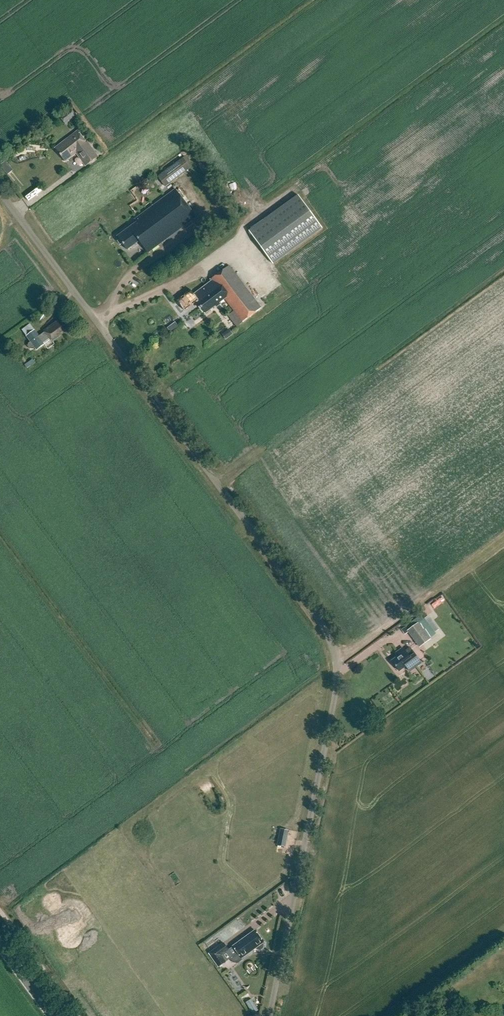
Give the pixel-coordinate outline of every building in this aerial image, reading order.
[(71,109),(60,117),(65,124),(76,115),(71,109)] [(88,146),(77,132),(54,148),(65,163),(78,154),(87,167),(97,159),(88,146)] [(6,160),(1,164),(7,174),(13,170),(6,160)] [(172,183),(186,172),(178,161),(164,172),(172,183)] [(196,218),(175,191),(135,220),(137,223),(117,238),(127,251),(139,242),(148,254),(196,218)] [(298,195),(249,231),(273,264),(322,228),(298,195)] [(262,309),(230,266),(211,280),(212,282),(225,299),(234,311),(243,323),(262,309)] [(225,299),(212,282),(195,295),(191,290),(177,300),(185,311),(197,302),(198,301),(200,304),(199,305),(205,313),(215,306),(220,303),(225,299)] [(243,323),(234,311),(228,316),(237,327),(243,323)] [(34,349),(36,351),(45,345),(44,344),(50,340),(53,343),(62,337),(60,335),(70,328),(64,320),(61,322),(60,320),(44,331),(45,332),(39,336),(36,331),(27,337),(30,342),(28,344),(28,346),(30,349),(33,350),(34,349)] [(226,340),(233,334),(229,330),(222,335),(226,340)] [(27,369),(35,362),(33,360),(25,366),(27,369)] [(418,623),(407,631),(419,648),(431,640),(418,623)] [(403,648),(396,653),(398,656),(392,661),(400,672),(407,667),(410,672),(422,663),(410,648),(405,652),(403,648)] [(280,828),(276,849),(284,851),(289,830),(280,828)] [(225,941),(229,947),(252,931),(247,925),(225,941)] [(224,943),(209,954),(219,967),(238,953),(242,958),(257,948),(258,950),(261,950),(263,948),(264,945),(263,943),(264,942),(256,930),(229,950),(224,943)] [(258,1010),(252,999),(246,1002),(253,1013),(258,1010)]
